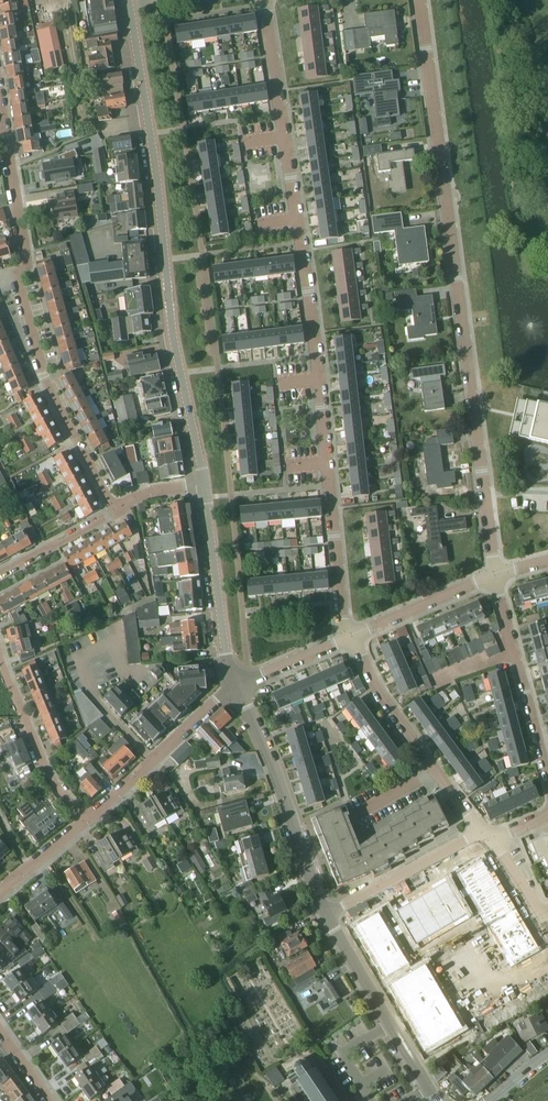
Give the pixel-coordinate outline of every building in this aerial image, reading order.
[(112,0),(95,0),(85,2),(86,11),(101,9),(102,12),(114,10),(112,0)] [(18,9),(28,7),(27,2),(11,4),(0,6),(0,30),(15,27),(13,17),(19,16),(18,9)] [(318,21),(316,7),(298,9),(299,23),(318,21)] [(114,10),(102,12),(101,9),(86,11),(88,25),(115,21),(114,10)] [(398,45),(393,11),(363,14),(365,29),(344,32),(346,52),(354,51),(354,50),(370,48),(369,38),(384,36),(385,46),(398,45)] [(256,32),(254,16),(240,19),(243,34),(256,32)] [(243,34),(240,19),(227,21),(230,36),(243,34)] [(117,34),(115,21),(88,25),(90,38),(116,34),(117,34)] [(230,36),(227,21),(214,23),(216,38),(230,36)] [(320,35),(318,21),(299,23),(301,37),(320,35)] [(56,28),(55,22),(36,26),(38,32),(45,71),(65,67),(57,28),(56,28)] [(216,38),(214,23),(201,25),(203,40),(216,38)] [(203,40),(201,25),(188,27),(190,42),(203,40)] [(22,32),(21,26),(15,27),(0,30),(0,35),(1,43),(17,40),(16,33),(22,32)] [(190,42),(188,27),(175,29),(177,44),(190,42)] [(111,41),(117,40),(116,34),(90,38),(86,38),(88,50),(99,48),(99,43),(111,41)] [(322,49),(320,35),(301,37),(303,51),(322,49)] [(19,53),(17,40),(1,43),(3,55),(19,53)] [(99,48),(101,56),(89,58),(91,71),(115,68),(111,41),(99,43),(99,48)] [(324,62),(322,49),(303,51),(305,65),(324,62)] [(25,56),(22,57),(21,52),(19,53),(3,55),(5,68),(26,65),(25,56)] [(326,77),(324,62),(305,65),(307,79),(326,77)] [(30,77),(30,76),(29,76),(27,66),(26,66),(26,65),(5,68),(8,81),(30,77)] [(391,71),(352,76),(354,96),(372,94),(377,127),(390,125),(389,118),(399,116),(396,93),(397,93),(399,92),(400,90),(398,80),(392,81),(391,71)] [(123,92),(122,85),(121,75),(99,78),(102,95),(123,92)] [(32,90),(30,77),(8,81),(10,93),(32,90)] [(267,102),(265,86),(251,88),(254,104),(267,102)] [(254,104),(251,88),(238,91),(241,106),(254,104)] [(44,101),(43,93),(33,94),(32,90),(10,93),(12,106),(44,101)] [(241,106),(238,91),(225,93),(228,108),(241,106)] [(228,108),(225,93),(212,95),(214,110),(228,108)] [(125,108),(123,94),(106,96),(107,105),(97,106),(99,122),(112,120),(110,110),(125,108)] [(318,108),(316,94),(300,96),(302,110),(318,108)] [(214,110),(212,95),(199,97),(201,112),(214,110)] [(201,112),(199,97),(185,99),(188,114),(201,112)] [(35,107),(45,105),(44,101),(12,106),(14,119),(29,116),(28,109),(35,108),(35,107)] [(320,121),(318,108),(302,110),(304,123),(320,121)] [(49,126),(49,121),(30,124),(29,116),(14,119),(16,131),(38,128),(44,126),(49,126)] [(321,134),(320,121),(304,123),(306,136),(321,134)] [(38,128),(16,131),(18,145),(23,144),(25,154),(42,152),(39,133),(45,132),(44,126),(38,128)] [(323,147),(321,134),(306,136),(308,149),(323,147)] [(130,141),(129,136),(105,139),(107,154),(109,153),(131,150),(133,147),(132,143),(130,141)] [(216,156),(213,142),(198,145),(200,158),(216,156)] [(385,154),(384,145),(365,148),(366,156),(376,155),(378,173),(390,171),(391,182),(387,182),(388,192),(405,190),(401,162),(414,160),(413,150),(385,154)] [(325,160),(323,147),(308,149),(310,162),(325,160)] [(75,178),(73,166),(78,165),(76,158),(77,157),(74,150),(58,156),(58,158),(53,158),(54,164),(42,166),(43,172),(41,172),(42,180),(45,179),(45,183),(55,181),(55,183),(65,182),(65,180),(75,178)] [(102,150),(93,152),(97,174),(105,173),(102,150)] [(137,169),(136,157),(134,157),(133,153),(131,151),(131,150),(109,153),(110,160),(116,159),(118,172),(137,169)] [(218,169),(216,156),(200,158),(202,171),(218,169)] [(327,173),(325,160),(310,162),(312,175),(327,173)] [(139,181),(137,169),(118,172),(119,184),(139,181)] [(220,182),(218,169),(202,171),(204,184),(220,182)] [(329,186),(327,173),(312,175),(313,188),(329,186)] [(222,195),(220,182),(204,184),(206,197),(222,195)] [(91,184),(76,186),(78,195),(93,192),(91,184)] [(130,211),(144,209),(141,184),(127,186),(128,196),(111,197),(110,195),(106,196),(107,205),(110,205),(111,212),(130,211)] [(331,199),(329,186),(313,188),(315,201),(331,199)] [(76,217),(73,194),(57,197),(58,202),(48,203),(52,221),(76,217)] [(224,208),(222,195),(206,197),(208,210),(224,208)] [(332,212),(331,199),(315,201),(317,214),(332,212)] [(226,221),(224,208),(208,210),(210,223),(226,221)] [(146,229),(144,211),(126,213),(127,222),(130,222),(131,231),(146,229)] [(334,225),(332,212),(317,214),(319,227),(334,225)] [(385,224),(384,215),(371,217),(373,235),(393,232),(398,266),(428,262),(423,228),(402,230),(401,222),(385,224)] [(228,234),(226,221),(210,223),(212,237),(228,234)] [(336,238),(334,225),(319,227),(321,241),(336,238)] [(90,265),(81,234),(68,237),(71,247),(77,267),(88,266),(90,265)] [(4,237),(0,238),(0,259),(10,256),(5,241),(4,237)] [(144,252),(143,243),(122,245),(126,281),(150,278),(147,251),(144,252)] [(58,253),(59,256),(70,253),(67,244),(57,247),(53,247),(55,254),(58,253)] [(353,264),(351,250),(332,253),(334,267),(353,264)] [(70,256),(63,258),(66,266),(72,264),(70,256)] [(294,273),(292,257),(279,259),(281,275),(294,273)] [(55,277),(50,258),(44,260),(45,266),(37,268),(41,281),(55,277)] [(281,275),(279,259),(266,261),(268,277),(281,275)] [(268,277),(266,261),(253,263),(255,278),(268,277)] [(125,280),(122,263),(108,266),(108,263),(90,265),(88,266),(92,283),(112,280),(113,282),(125,280)] [(255,278),(253,263),(240,264),(242,280),(255,278)] [(242,280),(240,264),(227,266),(229,282),(242,280)] [(354,278),(353,264),(334,267),(335,281),(354,278)] [(92,283),(88,266),(77,267),(82,284),(92,283)] [(229,282),(227,266),(213,268),(215,284),(229,282)] [(55,277),(41,281),(44,293),(59,289),(59,291),(66,290),(64,285),(58,287),(55,277)] [(356,292),(354,278),(335,281),(337,295),(356,292)] [(149,315),(152,315),(149,287),(124,290),(125,295),(124,296),(124,298),(126,311),(125,311),(126,313),(127,313),(128,318),(149,315)] [(59,291),(59,289),(44,293),(48,305),(62,301),(59,291)] [(416,298),(415,289),(394,292),(397,312),(412,310),(414,327),(406,328),(408,340),(423,339),(423,336),(436,335),(435,323),(432,323),(429,306),(432,305),(431,296),(416,298)] [(358,306),(356,292),(337,295),(339,308),(358,306)] [(62,301),(48,305),(51,318),(66,314),(66,316),(73,314),(71,310),(65,312),(62,301)] [(360,320),(358,306),(339,308),(341,322),(360,320)] [(66,314),(51,318),(54,330),(69,326),(66,316),(66,314)] [(151,332),(149,315),(128,318),(112,320),(115,343),(127,341),(127,335),(151,332)] [(69,326),(54,330),(58,342),(72,338),(73,341),(79,339),(78,334),(72,336),(69,326)] [(303,343),(301,327),(288,329),(290,345),(303,343)] [(290,345),(288,329),(275,331),(277,347),(290,345)] [(3,330),(0,331),(0,345),(8,342),(3,330)] [(277,347),(275,331),(261,332),(264,349),(277,347)] [(264,349),(261,332),(248,334),(251,350),(264,349)] [(251,350),(248,334),(235,336),(237,352),(251,350)] [(237,352),(235,336),(222,338),(224,354),(237,352)] [(352,351),(351,337),(335,339),(336,353),(352,351)] [(76,351),(73,341),(72,338),(58,342),(61,355),(76,351)] [(13,353),(8,342),(0,345),(0,359),(13,353)] [(76,351),(61,355),(65,367),(65,368),(66,367),(67,373),(75,371),(84,368),(82,363),(80,364),(79,363),(76,351)] [(353,364),(352,351),(336,353),(338,366),(353,364)] [(13,353),(0,359),(0,363),(3,369),(4,371),(18,365),(13,353)] [(103,355),(102,355),(103,362),(113,360),(112,353),(108,354),(103,355)] [(142,354),(126,357),(131,377),(159,370),(156,355),(143,358),(142,354)] [(355,377),(353,364),(338,366),(339,379),(355,377)] [(0,371),(0,376),(5,374),(9,383),(23,377),(18,365),(4,371),(3,369),(0,371)] [(419,378),(424,412),(444,410),(443,403),(440,382),(439,382),(438,376),(445,375),(444,365),(409,369),(410,380),(419,378)] [(121,371),(107,374),(108,381),(123,379),(121,371)] [(77,386),(71,375),(68,376),(57,381),(64,393),(77,386)] [(152,410),(154,417),(170,414),(170,412),(171,411),(170,407),(168,405),(162,375),(140,380),(147,412),(152,410)] [(25,401),(20,393),(28,389),(23,377),(9,383),(14,395),(19,405),(22,402),(25,401)] [(356,390),(355,377),(339,379),(341,392),(356,390)] [(248,396),(247,383),(231,385),(233,398),(248,396)] [(77,386),(64,393),(70,404),(83,397),(84,399),(90,396),(88,392),(82,395),(77,386)] [(358,403),(356,390),(341,392),(342,405),(358,403)] [(43,407),(37,395),(25,401),(22,402),(29,415),(43,407)] [(83,397),(70,404),(76,416),(89,408),(95,405),(90,396),(84,399),(83,397)] [(249,410),(248,396),(233,398),(234,411),(249,410)] [(131,397),(114,400),(120,427),(137,424),(131,397)] [(517,399),(509,436),(547,445),(547,406),(517,399)] [(359,417),(358,403),(342,405),(343,418),(359,417)] [(89,408),(76,416),(82,427),(95,420),(97,422),(102,419),(100,415),(95,405),(89,408)] [(50,418),(43,407),(29,415),(35,426),(50,418)] [(251,423),(249,410),(234,411),(235,424),(251,423)] [(18,420),(15,414),(7,419),(10,425),(18,420)] [(360,430),(359,417),(343,418),(345,431),(360,430)] [(56,430),(50,418),(35,426),(41,438),(56,430)] [(10,425),(13,431),(22,427),(18,420),(10,425)] [(101,431),(97,422),(95,420),(82,427),(88,438),(101,431)] [(153,434),(148,435),(149,439),(152,439),(152,440),(171,436),(169,425),(162,426),(162,423),(152,425),(153,434)] [(252,436),(251,423),(235,424),(237,437),(252,436)] [(453,445),(451,429),(436,431),(437,438),(427,439),(423,447),(422,447),(426,475),(425,475),(426,485),(436,484),(436,489),(451,487),(450,482),(455,482),(454,473),(457,472),(457,471),(443,473),(439,447),(453,445)] [(62,442),(56,430),(41,438),(48,450),(62,442)] [(362,443),(360,430),(345,431),(346,444),(362,443)] [(110,448),(101,431),(88,438),(94,450),(101,446),(104,452),(110,448)] [(171,436),(152,440),(155,457),(164,455),(179,453),(177,439),(172,440),(171,436)] [(253,449),(252,436),(237,437),(238,450),(253,449)] [(30,444),(27,437),(19,442),(22,448),(30,444)] [(363,456),(362,443),(346,444),(348,458),(363,456)] [(22,448),(26,455),(34,450),(30,444),(22,448)] [(132,446),(125,448),(127,459),(128,464),(135,463),(134,457),(132,446)] [(128,469),(123,471),(116,457),(123,453),(122,448),(99,460),(112,484),(115,490),(132,487),(128,469)] [(255,462),(253,449),(238,450),(239,463),(255,462)] [(74,464),(68,451),(53,459),(60,471),(74,464)] [(181,463),(179,453),(164,455),(164,457),(156,458),(157,468),(159,467),(159,470),(163,469),(163,466),(181,463)] [(365,469),(363,456),(348,458),(349,471),(365,469)] [(128,464),(131,480),(136,479),(135,477),(145,475),(142,461),(135,463),(128,464)] [(256,475),(255,462),(239,463),(241,477),(256,475)] [(184,476),(181,463),(163,466),(163,469),(159,470),(160,471),(158,472),(160,481),(184,476)] [(81,475),(74,464),(60,471),(66,483),(81,475)] [(366,482),(365,469),(349,471),(350,484),(366,482)] [(49,478),(45,472),(37,476),(41,482),(49,478)] [(148,484),(146,474),(145,475),(135,477),(136,479),(137,486),(148,484)] [(87,487),(81,475),(66,483),(72,495),(87,487)] [(41,482),(44,489),(53,484),(49,478),(41,482)] [(401,480),(394,481),(395,487),(396,498),(403,497),(401,485),(401,480)] [(367,496),(366,482),(350,484),(352,497),(367,496)] [(93,499),(87,487),(72,495),(79,507),(93,499)] [(62,501),(59,495),(50,499),(53,505),(62,501)] [(100,511),(93,499),(79,507),(85,519),(100,511)] [(53,505),(56,511),(65,507),(62,501),(53,505)] [(320,517),(319,501),(305,502),(307,518),(320,517)] [(307,518),(305,502),(292,503),(294,519),(307,518)] [(294,519),(292,503),(279,505),(280,521),(294,519)] [(191,516),(189,505),(157,510),(159,521),(191,516)] [(280,521),(279,505),(266,506),(267,522),(280,521)] [(267,522),(266,506),(253,507),(254,523),(267,522)] [(438,522),(436,506),(412,509),(412,514),(410,514),(410,518),(424,516),(430,566),(448,564),(445,547),(442,547),(442,545),(440,546),(439,533),(466,530),(464,518),(438,522)] [(254,523),(253,507),(239,509),(241,524),(254,523)] [(34,508),(27,512),(30,517),(37,514),(34,508)] [(60,517),(63,523),(71,519),(68,513),(60,517)] [(386,527),(385,513),(366,515),(367,529),(386,527)] [(193,532),(191,516),(159,521),(153,521),(156,538),(193,532)] [(36,537),(28,522),(20,526),(24,532),(12,539),(19,552),(31,546),(29,541),(36,537)] [(132,536),(125,523),(111,531),(110,529),(118,544),(132,536)] [(387,533),(391,532),(390,526),(386,527),(367,529),(369,543),(388,540),(387,533)] [(118,544),(110,529),(98,535),(106,550),(118,544)] [(154,529),(143,531),(144,538),(155,537),(154,529)] [(196,549),(193,532),(156,538),(147,539),(149,555),(196,549)] [(106,550),(98,535),(86,542),(94,556),(106,550)] [(19,552),(12,539),(1,544),(8,558),(19,552)] [(390,554),(388,540),(369,543),(371,556),(390,554)] [(94,556),(86,542),(74,548),(82,563),(94,556)] [(1,544),(0,545),(0,562),(8,558),(1,544)] [(133,546),(136,561),(143,560),(140,545),(133,546)] [(82,563),(74,548),(62,555),(70,569),(82,563)] [(197,563),(198,563),(196,549),(149,555),(151,569),(167,567),(178,565),(197,563)] [(124,555),(128,563),(134,560),(130,552),(124,555)] [(391,568),(390,554),(371,556),(372,570),(391,568)] [(112,561),(116,569),(119,574),(125,571),(117,558),(112,561)] [(112,561),(105,564),(110,573),(116,569),(112,561)] [(199,576),(197,563),(178,565),(180,579),(199,576)] [(71,579),(64,565),(52,572),(62,589),(67,586),(65,582),(71,579)] [(151,569),(153,577),(168,575),(167,567),(151,569)] [(393,582),(391,568),(372,570),(374,584),(393,582)] [(93,582),(99,579),(94,570),(88,574),(93,582)] [(62,589),(52,572),(41,578),(49,591),(50,594),(55,590),(55,588),(60,585),(62,589)] [(327,588),(326,573),(312,575),(314,590),(327,588)] [(93,582),(88,574),(83,577),(87,585),(93,582)] [(314,590),(312,575),(299,576),(300,591),(314,590)] [(300,591),(299,576),(286,577),(287,592),(300,591)] [(287,592),(286,577),(273,579),(274,594),(287,592)] [(49,591),(41,578),(30,584),(37,597),(49,591)] [(274,594),(273,579),(259,580),(261,595),(274,594)] [(261,595),(259,580),(246,581),(248,597),(261,595)] [(201,593),(200,581),(183,582),(183,590),(179,590),(179,596),(201,593)] [(531,584),(536,602),(537,605),(547,602),(547,594),(545,581),(531,584)] [(161,582),(154,583),(155,594),(162,593),(161,582)] [(37,597),(30,584),(19,590),(26,603),(37,597)] [(536,602),(531,584),(518,587),(520,595),(514,596),(517,609),(523,607),(523,605),(536,602)] [(123,589),(115,593),(122,606),(130,602),(123,589)] [(7,596),(17,613),(21,611),(19,607),(26,603),(19,590),(7,596)] [(69,602),(74,600),(69,590),(64,593),(69,602)] [(69,602),(64,593),(59,595),(64,605),(69,602)] [(184,596),(179,596),(180,601),(184,600),(185,611),(203,610),(201,593),(184,595),(184,596)] [(7,596),(0,600),(0,611),(3,616),(9,613),(16,626),(22,623),(19,617),(17,613),(7,596)] [(75,602),(70,605),(75,613),(80,610),(75,602)] [(136,618),(138,618),(139,628),(159,626),(157,602),(136,609),(136,618)] [(485,619),(478,602),(465,607),(472,624),(485,619)] [(50,609),(46,603),(41,605),(45,612),(50,609)] [(45,612),(41,605),(37,607),(41,614),(45,612)] [(472,624),(465,607),(453,612),(460,629),(472,624)] [(460,629),(453,612),(441,617),(448,634),(460,629)] [(80,613),(71,615),(72,624),(82,623),(80,613)] [(135,613),(121,618),(124,625),(136,623),(135,613)] [(526,624),(539,620),(537,614),(524,617),(526,624)] [(448,634),(441,617),(428,623),(436,640),(448,634)] [(30,639),(35,638),(31,622),(21,625),(22,628),(7,631),(10,644),(30,639)] [(197,637),(196,622),(169,624),(170,634),(182,633),(182,639),(197,637)] [(136,623),(124,625),(124,632),(137,631),(136,623)] [(436,640),(428,623),(415,628),(420,638),(414,641),(419,653),(426,650),(423,645),(436,640)] [(545,623),(528,627),(531,640),(547,636),(547,633),(545,623)] [(85,625),(78,627),(80,634),(87,632),(85,625)] [(124,632),(125,639),(138,638),(137,631),(124,632)] [(494,640),(492,634),(480,639),(482,645),(494,640)] [(531,640),(534,653),(547,650),(547,636),(531,640)] [(182,644),(173,644),(173,646),(170,646),(171,654),(173,653),(173,656),(184,656),(184,653),(199,651),(197,637),(182,639),(182,644)] [(125,639),(126,647),(138,645),(138,638),(125,639)] [(35,657),(30,639),(10,644),(13,657),(17,656),(19,664),(35,657)] [(485,651),(482,645),(480,639),(474,642),(479,654),(485,651)] [(497,646),(494,640),(482,645),(485,651),(497,646)] [(401,654),(395,642),(381,649),(386,661),(401,654)] [(479,654),(474,642),(468,644),(473,656),(479,654)] [(127,654),(133,653),(139,652),(138,645),(126,647),(127,654)] [(469,658),(464,646),(458,648),(463,661),(469,658)] [(500,654),(497,646),(485,651),(488,659),(500,654)] [(463,661),(458,648),(452,651),(457,663),(463,661)] [(534,653),(538,666),(547,663),(547,650),(534,653)] [(457,663),(452,651),(446,654),(451,666),(457,663)] [(406,666),(401,654),(386,661),(391,672),(406,666)] [(447,667),(442,655),(436,658),(441,670),(447,667)] [(441,670),(436,658),(429,660),(435,672),(441,670)] [(435,672),(429,660),(423,663),(429,675),(435,672)] [(42,679),(37,667),(36,667),(34,662),(27,665),(29,669),(22,672),(27,685),(42,679)] [(538,666),(541,679),(547,677),(547,663),(538,666)] [(349,680),(342,665),(330,670),(337,685),(349,680)] [(128,725),(147,745),(151,741),(153,742),(165,731),(164,729),(172,721),(174,723),(187,711),(185,709),(204,692),(204,690),(206,689),(204,672),(202,672),(201,666),(174,669),(176,688),(171,689),(169,686),(128,725)] [(411,677),(406,666),(391,672),(396,683),(411,677)] [(164,667),(156,668),(150,673),(156,680),(165,673),(164,667)] [(337,685),(330,670),(319,675),(325,690),(337,685)] [(508,687),(504,674),(488,678),(491,692),(508,687)] [(325,690),(319,675),(307,680),(314,695),(325,690)] [(416,689),(411,677),(396,683),(401,695),(416,689)] [(42,679),(27,685),(32,697),(47,691),(47,693),(56,689),(54,684),(45,688),(42,679)] [(314,695),(307,680),(296,685),(302,700),(314,695)] [(302,700),(296,685),(284,690),(291,705),(302,700)] [(473,693),(471,685),(462,688),(464,696),(473,693)] [(116,687),(103,699),(112,708),(125,696),(123,694),(116,687)] [(511,700),(508,687),(491,692),(495,704),(511,700)] [(291,705),(284,690),(273,695),(279,710),(291,705)] [(47,693),(47,691),(32,697),(37,708),(52,703),(47,693)] [(125,696),(112,708),(119,716),(120,717),(123,715),(133,705),(126,698),(130,695),(126,691),(123,694),(125,696)] [(82,693),(73,696),(85,729),(87,727),(99,719),(103,717),(82,693)] [(464,696),(466,703),(475,701),(473,693),(464,696)] [(430,714),(443,705),(435,694),(427,699),(432,706),(427,709),(427,710),(417,718),(424,728),(435,720),(430,714)] [(366,710),(358,699),(345,709),(353,719),(366,710)] [(427,709),(419,699),(409,707),(417,718),(427,710),(427,709)] [(515,713),(511,700),(495,704),(498,717),(515,713)] [(52,703),(37,708),(42,720),(56,715),(57,716),(65,713),(63,708),(55,712),(52,703)] [(231,719),(222,709),(209,721),(213,725),(209,729),(213,733),(217,729),(218,731),(231,719)] [(373,720),(366,710),(353,719),(361,729),(373,720)] [(78,719),(75,713),(68,716),(71,722),(78,719)] [(518,726),(515,713),(498,717),(502,730),(518,726)] [(56,715),(42,720),(47,732),(61,726),(57,716),(56,715)] [(457,720),(454,715),(444,722),(439,726),(435,720),(424,728),(432,739),(443,731),(443,730),(447,727),(457,720)] [(486,722),(484,715),(475,717),(477,725),(486,722)] [(99,719),(87,727),(99,741),(110,731),(99,719)] [(381,730),(373,720),(361,729),(368,739),(381,730)] [(451,732),(461,725),(457,720),(447,727),(451,732)] [(344,726),(341,722),(336,726),(339,730),(344,726)] [(477,725),(479,732),(488,730),(486,722),(477,725)] [(209,729),(205,725),(197,733),(211,748),(211,755),(230,754),(223,745),(217,738),(213,733),(209,729)] [(67,739),(61,726),(47,732),(55,750),(62,747),(60,742),(67,739)] [(342,734),(347,730),(344,726),(339,730),(342,734)] [(521,739),(518,726),(502,730),(505,743),(521,739)] [(306,741),(302,729),(286,734),(290,746),(306,741)] [(223,744),(227,749),(236,740),(226,730),(217,738),(223,745),(223,744)] [(388,740),(381,730),(368,739),(375,750),(388,740)] [(17,741),(13,731),(3,736),(11,757),(5,760),(6,760),(26,752),(21,740),(17,741)] [(451,742),(443,731),(432,739),(440,750),(451,742)] [(82,735),(76,739),(84,748),(86,751),(90,748),(85,742),(87,740),(82,735)] [(473,742),(469,737),(457,746),(457,747),(456,748),(451,742),(440,750),(448,760),(459,752),(464,748),(473,742)] [(123,738),(108,751),(114,757),(113,757),(124,770),(135,760),(130,754),(134,750),(123,738)] [(525,752),(521,739),(505,743),(508,756),(525,752)] [(396,750),(388,740),(375,750),(383,760),(396,750)] [(309,753),(306,741),(290,746),(294,758),(309,753)] [(178,766),(194,751),(186,742),(170,757),(178,766)] [(359,746),(356,742),(350,746),(354,750),(359,746)] [(464,748),(467,753),(476,746),(473,742),(464,748)] [(357,754),(362,750),(359,746),(354,750),(357,754)] [(91,748),(87,752),(95,759),(99,755),(91,748)] [(391,776),(406,765),(396,750),(383,760),(391,770),(388,772),(391,776)] [(31,765),(26,752),(6,760),(8,766),(14,764),(19,776),(17,777),(19,783),(32,778),(28,767),(31,765)] [(467,763),(459,752),(448,760),(456,771),(467,763)] [(508,756),(512,768),(512,769),(517,768),(528,765),(525,752),(508,756)] [(313,765),(309,753),(294,758),(297,770),(313,765)] [(218,758),(206,761),(206,756),(194,758),(195,762),(194,763),(195,769),(207,767),(207,769),(220,767),(218,758)] [(113,757),(108,762),(104,757),(99,763),(103,767),(114,779),(124,770),(113,757)] [(486,763),(482,757),(474,764),(478,769),(486,763)] [(501,761),(496,763),(499,772),(504,770),(501,761)] [(374,766),(370,762),(365,766),(368,770),(374,766)] [(474,773),(467,763),(456,771),(464,781),(474,773)] [(478,769),(482,775),(490,769),(486,763),(478,769)] [(103,789),(98,784),(102,779),(89,765),(84,770),(87,773),(79,780),(83,785),(81,786),(92,799),(103,789)] [(317,777),(313,765),(297,770),(301,782),(317,777)] [(372,774),(377,771),(374,766),(368,770),(372,774)] [(244,788),(245,786),(245,783),(243,782),(242,775),(230,777),(229,770),(218,771),(220,778),(223,778),(225,786),(219,787),(220,794),(226,793),(245,790),(244,788)] [(482,784),(474,773),(464,781),(471,792),(482,784)] [(320,789),(317,777),(301,782),(305,794),(320,789)] [(518,786),(519,789),(526,804),(539,799),(531,783),(523,787),(522,784),(518,786)] [(309,806),(324,802),(320,789),(305,794),(309,806)] [(519,789),(507,795),(514,810),(526,804),(519,789)] [(178,818),(184,814),(176,800),(170,804),(164,793),(153,800),(165,820),(176,814),(178,818)] [(514,810),(507,795),(495,800),(503,816),(514,810)] [(154,827),(165,820),(153,800),(141,807),(147,817),(142,821),(150,834),(156,831),(154,827)] [(218,809),(216,800),(197,803),(200,814),(217,811),(217,809),(218,809)] [(503,816),(495,800),(483,806),(490,821),(503,816)] [(439,832),(437,828),(445,823),(445,824),(446,823),(436,801),(419,809),(420,812),(404,820),(406,823),(390,830),(391,833),(375,841),(377,844),(361,852),(360,849),(356,841),(353,843),(340,809),(311,821),(337,888),(366,876),(366,875),(372,873),(374,878),(391,870),(390,867),(406,859),(404,856),(410,853),(408,849),(416,845),(417,846),(425,843),(422,838),(431,834),(432,836),(439,832)] [(217,811),(224,834),(252,826),(248,812),(234,815),(231,806),(218,809),(217,809),(217,811)] [(64,823),(52,808),(38,818),(50,833),(64,823)] [(50,833),(38,818),(25,828),(37,844),(50,833)] [(134,857),(140,853),(135,845),(136,844),(133,840),(132,841),(132,840),(126,843),(120,833),(109,839),(121,860),(131,853),(134,857)] [(216,834),(207,837),(209,843),(218,841),(216,834)] [(538,861),(543,858),(547,870),(547,835),(530,843),(538,861)] [(261,849),(257,836),(237,842),(240,854),(239,855),(261,849)] [(109,867),(121,860),(109,839),(97,846),(103,857),(97,860),(105,874),(111,870),(109,867)] [(229,846),(227,840),(215,844),(216,850),(229,846)] [(9,851),(0,841),(0,859),(9,851)] [(265,862),(261,849),(239,855),(242,869),(265,862)] [(196,850),(187,855),(197,872),(206,867),(196,850)] [(143,864),(148,873),(157,867),(152,858),(143,864)] [(177,865),(182,873),(192,868),(187,860),(177,865)] [(511,963),(534,949),(482,860),(459,874),(511,963)] [(268,875),(265,862),(242,869),(246,881),(252,880),(268,875)] [(95,883),(83,863),(63,876),(76,895),(95,883)] [(256,892),(250,881),(239,886),(245,898),(256,892)] [(466,916),(446,881),(395,912),(415,946),(466,916)] [(180,887),(175,890),(178,895),(184,892),(180,887)] [(285,910),(278,896),(274,898),(269,890),(258,895),(262,904),(263,903),(271,917),(263,921),(267,928),(282,920),(280,915),(285,912),(284,911),(285,910)] [(40,898),(36,901),(47,917),(58,909),(67,922),(72,918),(63,905),(60,908),(58,904),(56,906),(47,893),(45,891),(38,896),(40,898)] [(123,893),(116,897),(122,907),(129,903),(123,893)] [(257,896),(248,900),(252,908),(261,904),(257,896)] [(32,903),(30,901),(23,906),(25,908),(24,908),(34,922),(40,918),(42,920),(47,917),(36,901),(32,903)] [(119,909),(111,913),(115,920),(112,921),(116,929),(127,923),(119,909)] [(378,913),(355,927),(385,978),(408,965),(378,913)] [(29,937),(23,931),(23,930),(12,918),(3,927),(14,939),(18,935),(24,942),(29,937)] [(48,940),(37,924),(31,928),(42,944),(48,940)] [(16,948),(10,943),(14,939),(3,927),(0,930),(0,943),(4,947),(1,951),(8,959),(12,962),(13,965),(29,954),(20,944),(16,948)] [(303,940),(299,933),(292,937),(290,932),(288,932),(279,937),(278,939),(280,944),(274,947),(282,961),(307,948),(306,946),(307,944),(305,940),(303,940)] [(37,941),(29,947),(33,951),(40,945),(37,941)] [(2,967),(6,971),(14,966),(13,965),(12,962),(8,959),(1,951),(0,951),(0,952),(0,968),(2,967)] [(316,967),(308,953),(285,966),(292,979),(286,982),(291,990),(316,976),(312,969),(316,967)] [(34,959),(30,954),(18,963),(22,968),(34,959)] [(424,965),(390,985),(427,1049),(462,1029),(424,965)] [(22,976),(18,970),(5,980),(13,991),(32,977),(32,976),(29,978),(26,974),(22,976)] [(40,988),(32,977),(13,991),(21,1002),(34,992),(37,990),(41,996),(53,987),(49,981),(40,988)] [(328,984),(325,979),(313,986),(317,992),(321,989),(326,997),(318,1003),(324,1012),(335,1005),(333,1003),(341,998),(331,983),(328,984)] [(57,992),(53,987),(41,996),(45,1001),(57,992)] [(28,1013),(36,1024),(51,1013),(48,1007),(46,1009),(42,1003),(28,1013)] [(58,1025),(54,1020),(57,1017),(53,1012),(51,1013),(36,1024),(44,1035),(58,1025)] [(77,1019),(73,1014),(60,1023),(64,1029),(77,1019)] [(541,1014),(515,1027),(524,1044),(547,1031),(547,1028),(541,1014)] [(80,1025),(77,1019),(64,1029),(68,1034),(80,1025)] [(483,1033),(477,1023),(470,1027),(476,1037),(483,1033)] [(73,1047),(65,1036),(51,1046),(59,1057),(73,1047)] [(522,1052),(509,1038),(500,1046),(494,1040),(482,1050),(489,1057),(502,1071),(522,1052)] [(81,1058),(73,1047),(59,1057),(67,1068),(81,1058)] [(100,1052),(96,1047),(84,1056),(88,1061),(100,1052)] [(472,1049),(468,1053),(473,1058),(477,1054),(472,1049)] [(104,1057),(100,1052),(88,1061),(91,1066),(104,1057)] [(484,1062),(477,1054),(473,1058),(480,1066),(493,1080),(502,1071),(489,1057),(484,1062)] [(3,1056),(0,1058),(0,1085),(1,1085),(16,1074),(3,1056)] [(448,1063),(444,1056),(437,1061),(440,1067),(448,1063)] [(315,1070),(317,1069),(312,1061),(307,1065),(304,1062),(299,1061),(294,1064),(293,1070),(295,1073),(287,1079),(292,1086),(290,1087),(290,1090),(294,1097),(303,1091),(309,1100),(336,1100),(315,1070)] [(454,1075),(448,1080),(451,1083),(463,1096),(468,1091),(474,1098),(484,1088),(471,1074),(468,1071),(467,1070),(465,1067),(463,1066),(459,1069),(468,1078),(462,1083),(457,1078),(454,1075)] [(493,1080),(480,1066),(475,1071),(472,1067),(468,1071),(471,1074),(484,1088),(493,1080)] [(276,1067),(264,1075),(273,1088),(285,1080),(276,1067)] [(96,1072),(92,1074),(88,1069),(75,1078),(83,1090),(100,1077),(96,1072)] [(16,1074),(1,1085),(7,1095),(2,1098),(4,1100),(7,1100),(11,1099),(12,1100),(15,1100),(29,1091),(16,1074)] [(102,1088),(106,1085),(100,1077),(83,1090),(90,1100),(103,1090),(102,1088)] [(106,1088),(111,1095),(123,1086),(119,1079),(106,1088)] [(123,1086),(111,1095),(103,1100),(130,1100),(127,1098),(133,1094),(134,1093),(134,1092),(134,1090),(134,1089),(134,1087),(129,1082),(123,1086)] [(29,1091),(15,1100),(36,1100),(29,1091)]
